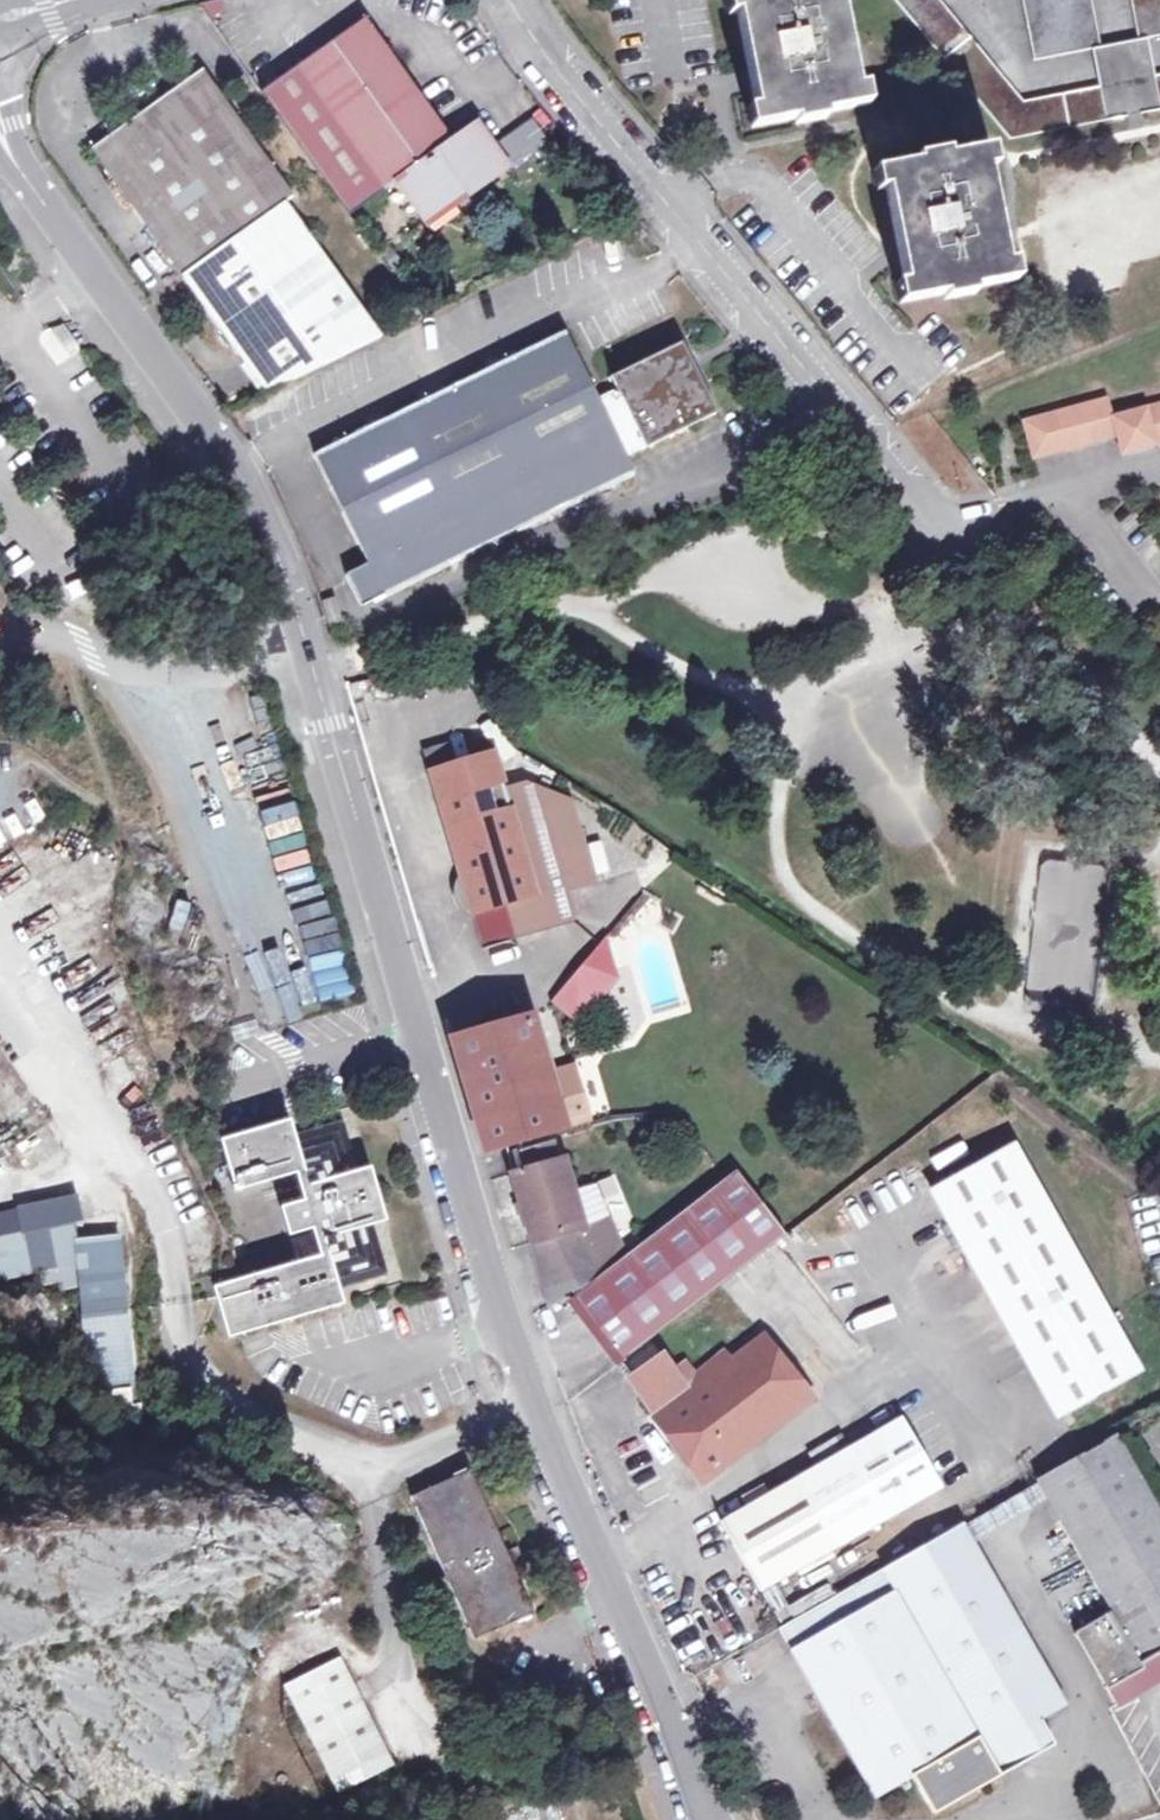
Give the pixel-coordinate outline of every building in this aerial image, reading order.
[(836,0),(732,0),(744,58),(757,124),(857,104),(836,0)] [(1008,138),(1159,108),(1159,75),(1021,102),(936,0),(893,0),(1008,138)] [(1033,59),(1098,47),(1089,0),(1021,0),(1033,59)] [(1138,39),(1159,34),(1159,0),(1130,0),(1138,39)] [(394,181),(419,215),(445,198),(450,206),(505,168),(475,124),(450,141),(363,19),(295,67),(382,188),(394,181)] [(89,150),(178,274),(282,202),(290,196),(201,72),(128,122),(121,113),(102,126),(109,136),(89,150)] [(1006,281),(999,244),(980,150),(880,170),(906,300),(1006,281)] [(426,223),(450,206),(445,198),(419,215),(426,223)] [(282,202),(178,274),(262,392),(376,337),(282,202)] [(563,332),(313,454),(365,563),(343,574),(359,604),(631,472),(623,456),(712,412),(678,341),(610,374),(616,388),(596,398),(563,332)] [(1030,456),(1113,435),(1119,452),(1159,441),(1159,403),(1110,416),(1104,396),(1020,418),(1030,456)] [(326,624),(330,622),(339,620),(331,596),(320,600),(326,624)] [(428,771),(454,764),(447,742),(422,749),(428,771)] [(240,755),(254,800),(287,790),(273,745),(240,755)] [(505,799),(492,753),(454,764),(428,771),(478,947),(572,921),(562,885),(560,886),(558,877),(562,875),(552,843),(579,836),(567,798),(539,789),(505,799)] [(270,854),(302,844),(290,806),(258,817),(270,854)] [(595,872),(608,869),(601,839),(588,842),(595,872)] [(596,944),(549,1000),(578,1025),(626,969),(596,944)] [(481,1152),(562,1129),(588,1121),(571,1062),(545,1070),(529,1014),(448,1037),(481,1152)] [(287,1233),(310,1227),(317,1225),(325,1252),(210,1286),(225,1338),(340,1303),(335,1285),(380,1271),(366,1225),(382,1220),(367,1167),(367,1165),(351,1170),(339,1125),(293,1138),(286,1118),(220,1138),(234,1189),(301,1169),(309,1196),(279,1206),(287,1233)] [(1010,1143),(937,1184),(953,1212),(946,1216),(980,1275),(987,1271),(1017,1326),(1010,1330),(1043,1389),(1050,1385),(1066,1414),(1138,1374),(1010,1143)] [(519,1210),(528,1243),(545,1304),(563,1296),(621,1251),(605,1216),(581,1227),(570,1193),(560,1158),(555,1159),(552,1148),(522,1157),(525,1168),(509,1172),(519,1210)] [(566,1301),(615,1365),(766,1249),(784,1235),(734,1171),(724,1178),(566,1301)] [(937,1184),(930,1188),(946,1216),(953,1212),(937,1184)] [(592,1186),(570,1193),(581,1227),(605,1216),(592,1186)] [(118,1395),(120,1410),(134,1409),(133,1391),(126,1392),(114,1237),(74,1239),(86,1391),(96,1397),(118,1395)] [(987,1271),(980,1275),(1010,1330),(1017,1326),(987,1271)] [(654,1417),(697,1482),(809,1396),(762,1335),(731,1359),(724,1351),(692,1375),(683,1365),(672,1372),(660,1356),(625,1379),(636,1393),(654,1417)] [(1050,1385),(1043,1389),(1058,1418),(1066,1414),(1050,1385)] [(815,1467),(769,1493),(759,1499),(753,1490),(740,1498),(745,1507),(719,1522),(757,1589),(938,1485),(898,1419),(848,1448),(840,1434),(807,1453),(815,1467)] [(1034,1481),(1108,1608),(1111,1613),(1074,1633),(1104,1687),(1140,1667),(1137,1661),(1143,1658),(1147,1665),(1159,1658),(1159,1652),(1158,1649),(1159,1648),(1159,1517),(1113,1436),(1034,1481)] [(468,1472),(410,1497),(472,1639),(531,1613),(468,1472)] [(764,1484),(753,1490),(759,1499),(769,1493),(764,1484)] [(1049,1677),(961,1523),(882,1568),(777,1628),(874,1797),(911,1776),(932,1813),(1000,1774),(985,1748),(1064,1702),(1049,1677)] [(284,1684),(336,1791),(392,1763),(338,1657),(284,1684)] [(1150,1684),(1159,1678),(1159,1658),(1147,1665),(1143,1658),(1137,1661),(1140,1667),(1150,1684)] [(1140,1667),(1104,1687),(1114,1704),(1150,1684),(1140,1667)] [(1064,1702),(985,1748),(1000,1774),(1079,1728),(1064,1702)]
